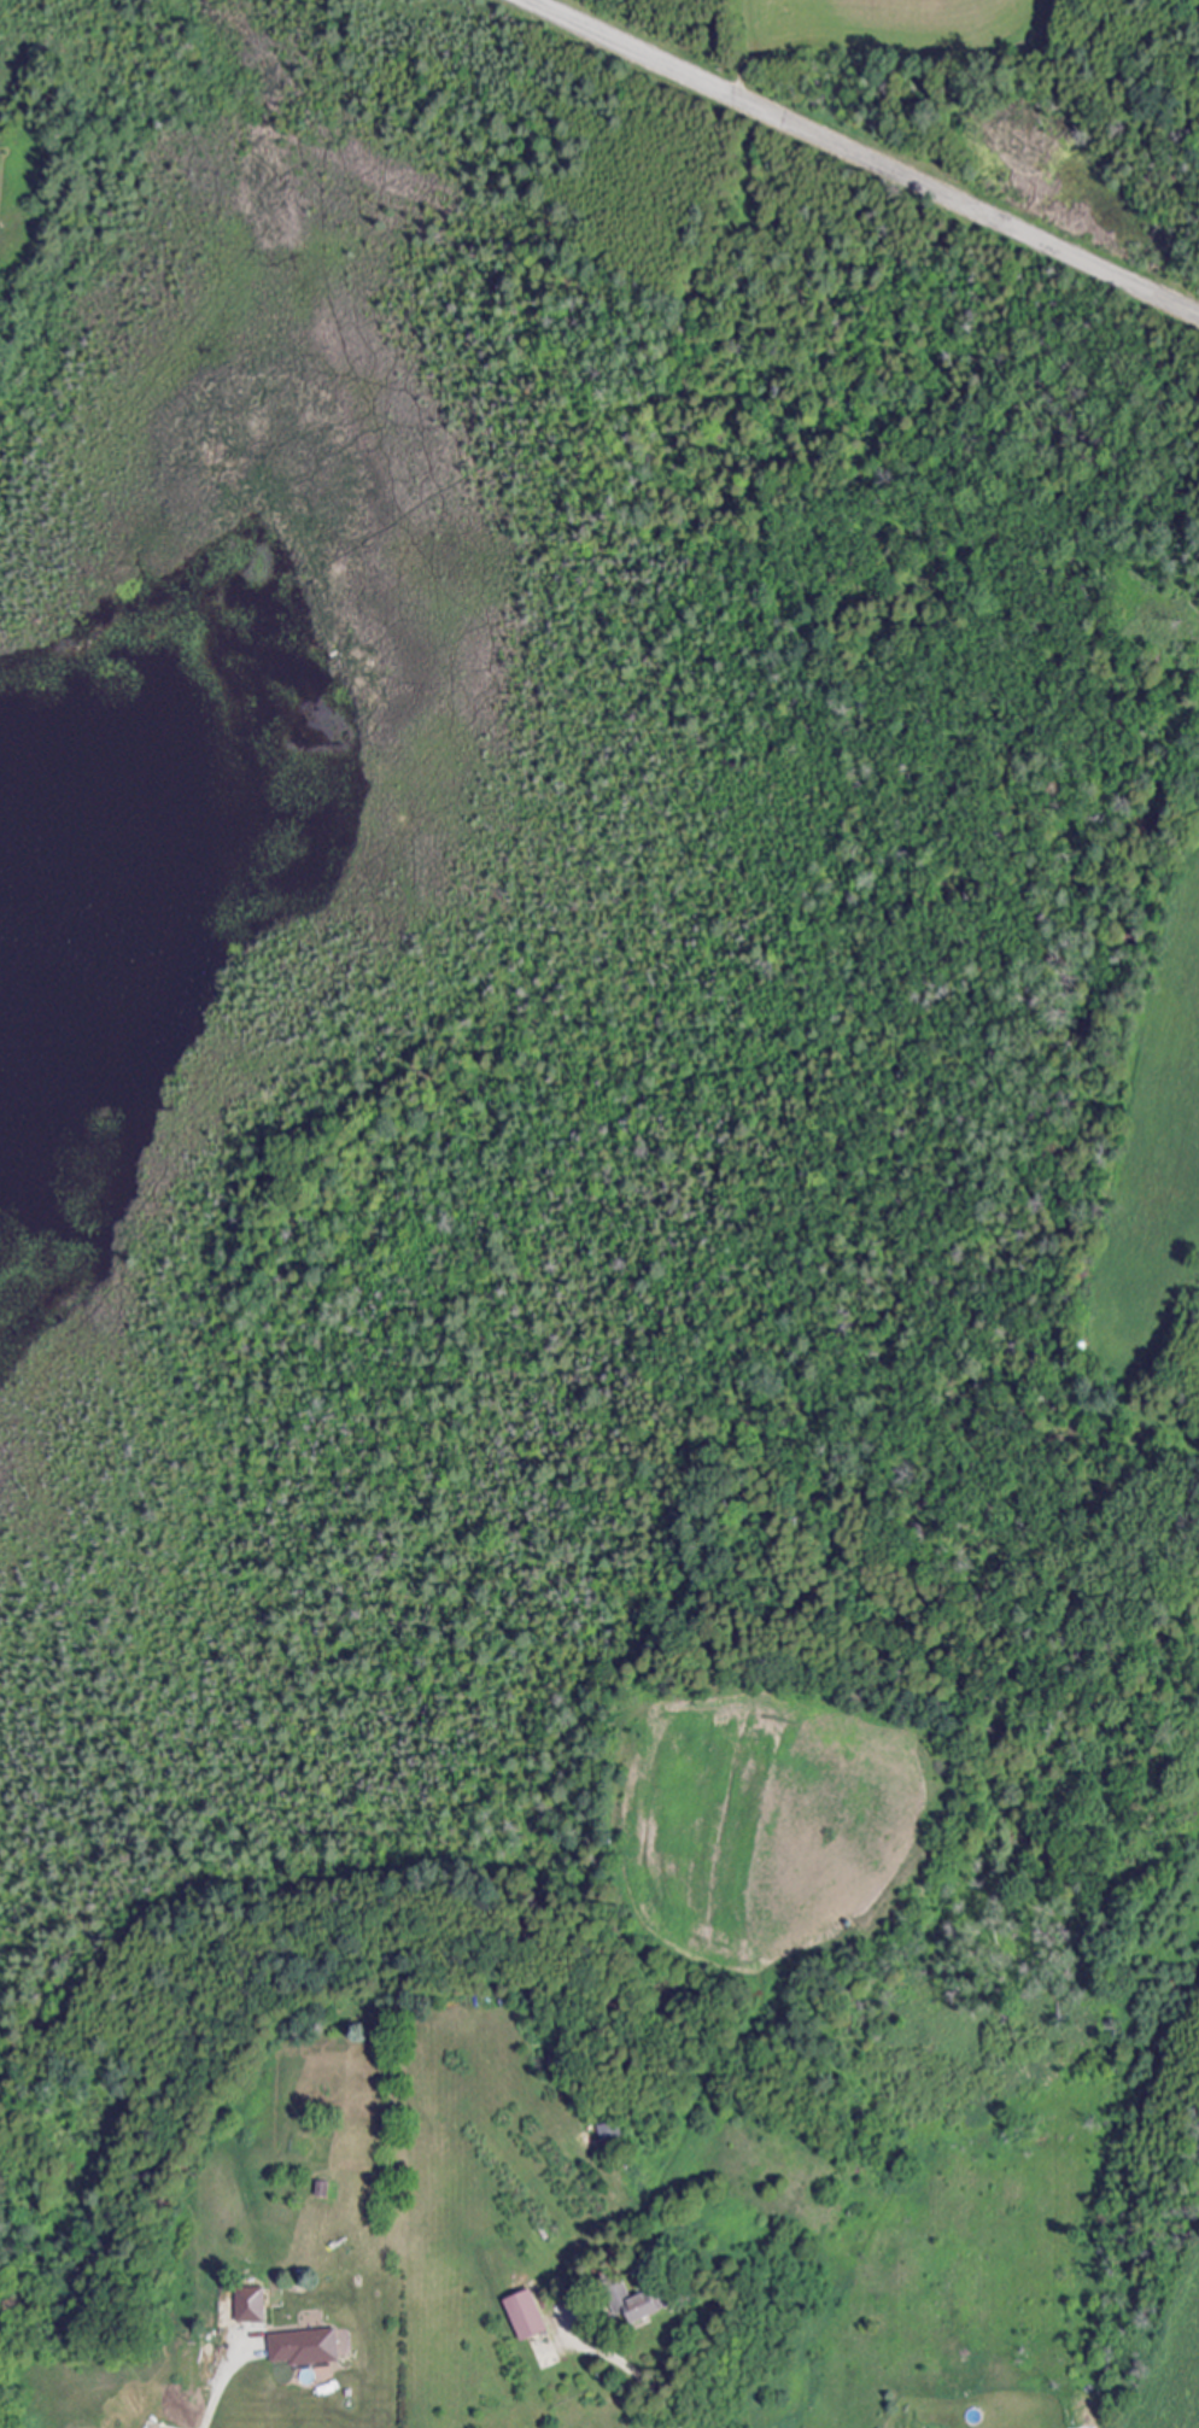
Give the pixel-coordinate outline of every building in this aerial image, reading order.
[(627,2298),(620,2281),(600,2289),(611,2315),(620,2311),(625,2324),(663,2308),(653,2287),(627,2298)] [(262,2321),(263,2287),(234,2287),(233,2321),(262,2321)] [(544,2331),(529,2289),(501,2299),(516,2341),(544,2331)] [(265,2335),(267,2362),(287,2360),(287,2366),(336,2361),(332,2328),(265,2335)]
